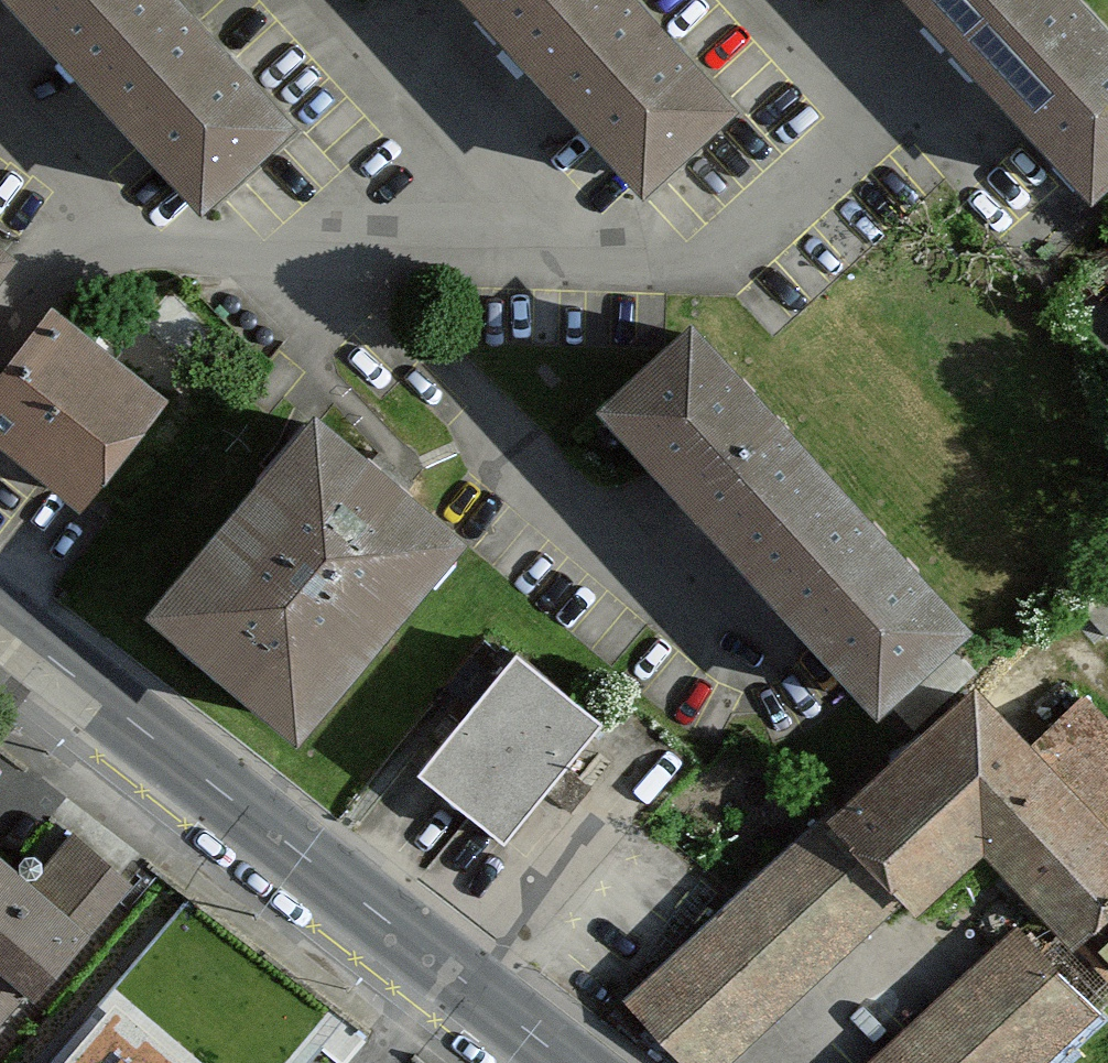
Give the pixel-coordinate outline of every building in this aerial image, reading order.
[(75,52),(130,0),(27,0),(75,52)] [(201,0),(130,0),(75,52),(143,125),(212,198),(305,110),(201,0)] [(513,40),(555,0),(477,0),(513,40)] [(658,0),(555,0),(513,40),(581,112),(648,183),(745,93),(658,0)] [(956,25),(983,0),(932,0),(956,25)] [(956,25),(1025,96),(1093,167),(1107,152),(1107,0),(983,0),(956,25)] [(11,260),(0,252),(0,274),(11,260)] [(696,306),(602,393),(671,465),(740,536),(830,450),(696,306)] [(0,397),(0,439),(88,508),(169,404),(60,320),(0,397)] [(317,423),(164,613),(311,732),(464,542),(317,423)] [(943,568),(830,450),(740,536),(796,595),(853,654),(943,568)] [(514,659),(424,777),(509,842),(600,724),(514,659)] [(681,1062),(732,1062),(966,842),(1065,945),(1107,905),(1107,727),(1080,697),(1030,745),(964,675),(621,1000),(681,1062)] [(20,875),(18,877),(0,861),(0,1030),(29,996),(37,1002),(134,888),(87,848),(55,886),(41,874),(41,873),(41,869),(40,865),(37,862),(32,861),(28,861),(24,863),(21,866),(19,871),(20,875)] [(874,1062),(1041,1062),(1104,1004),(1025,921),(874,1062)] [(196,1061),(209,1044),(189,1028),(176,1044),(113,993),(55,1062),(198,1062),(196,1061)]
